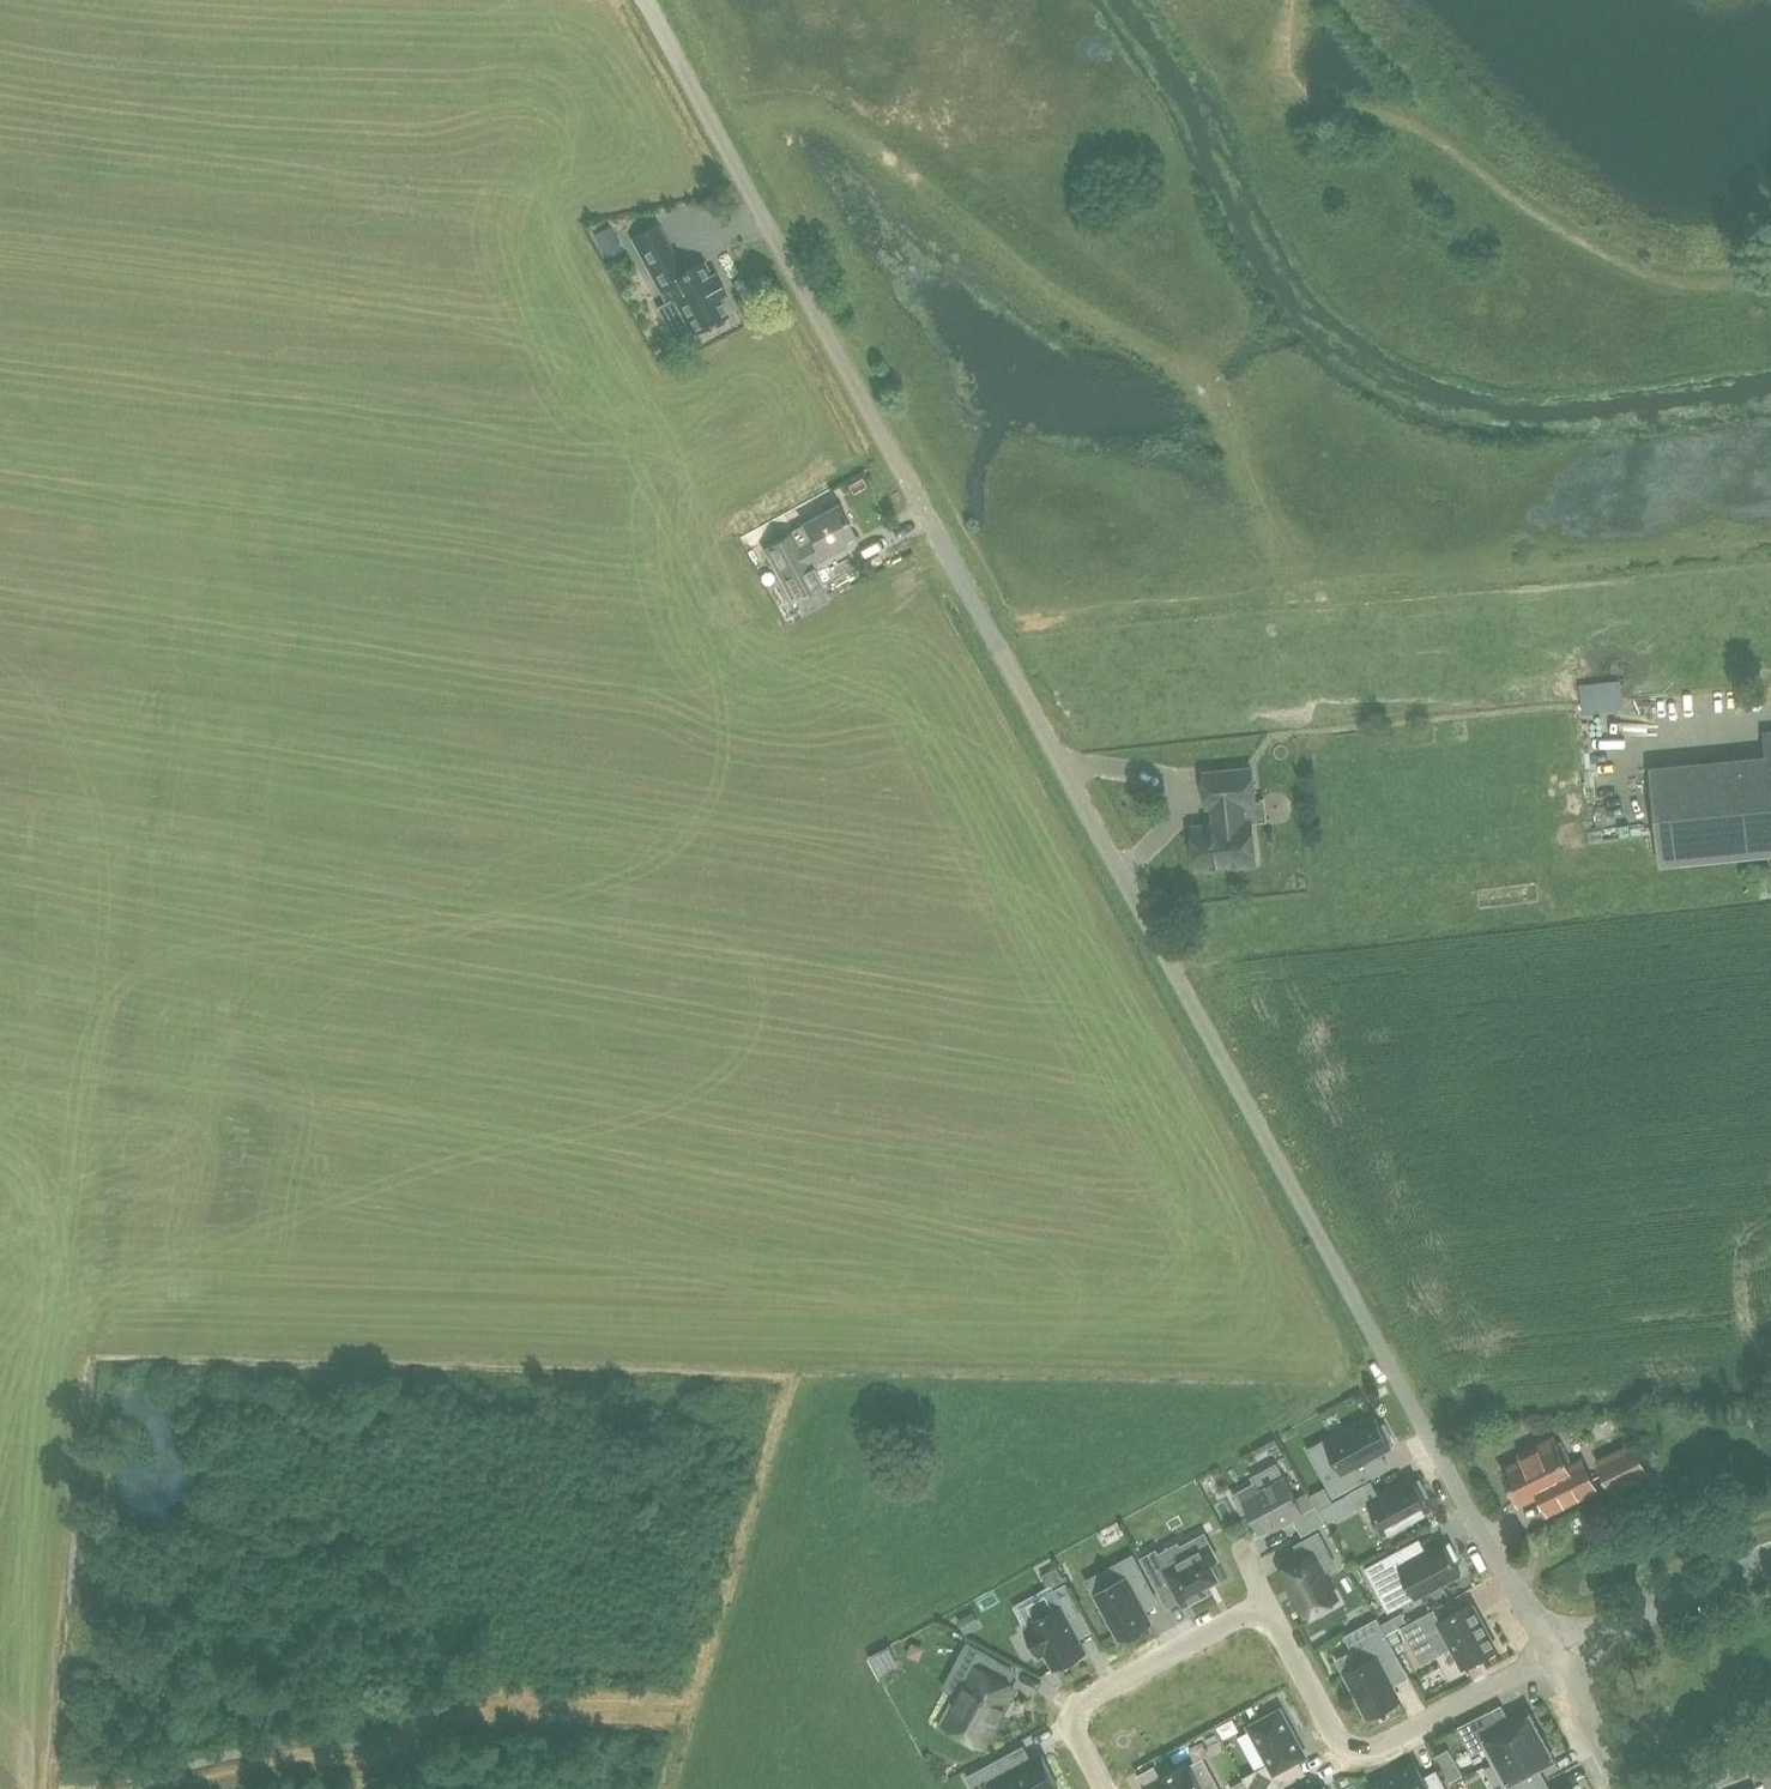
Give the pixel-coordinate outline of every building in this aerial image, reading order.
[(593,230),(607,255),(619,249),(605,224),(593,230)] [(727,293),(724,288),(715,272),(711,274),(703,260),(683,271),(658,224),(632,238),(665,300),(673,296),(693,333),(706,326),(709,331),(727,321),(724,316),(728,314),(719,297),(727,293)] [(793,600),(823,584),(812,564),(846,546),(843,540),(854,534),(838,504),(804,523),(811,536),(800,542),(794,532),(765,548),(793,600)] [(1651,768),(1659,850),(1660,863),(1761,853),(1770,852),(1770,732),(1765,733),(1767,756),(1651,768)] [(1256,861),(1251,820),(1245,820),(1243,801),(1255,800),(1252,767),(1204,772),(1208,805),(1214,804),(1216,823),(1193,825),(1198,867),(1256,861)] [(1761,1422),(1770,1419),(1770,1404),(1757,1408),(1761,1422)] [(1360,1462),(1380,1452),(1391,1446),(1389,1441),(1394,1439),(1385,1423),(1380,1425),(1374,1414),(1326,1440),(1342,1470),(1326,1479),(1334,1495),(1368,1476),(1360,1462)] [(1540,1493),(1550,1513),(1597,1489),(1583,1460),(1569,1467),(1566,1462),(1571,1460),(1562,1441),(1557,1444),(1554,1438),(1521,1455),(1524,1460),(1504,1470),(1520,1503),(1540,1493)] [(1614,1490),(1648,1473),(1634,1444),(1599,1461),(1614,1490)] [(1257,1481),(1233,1494),(1243,1512),(1248,1509),(1261,1532),(1274,1525),(1276,1528),(1294,1518),(1303,1534),(1326,1521),(1319,1509),(1317,1505),(1304,1511),(1285,1475),(1272,1482),(1261,1488),(1257,1481)] [(1415,1481),(1413,1477),(1380,1495),(1372,1480),(1349,1492),(1357,1508),(1369,1501),(1386,1532),(1430,1508),(1424,1497),(1429,1494),(1420,1478),(1415,1481)] [(1326,1521),(1334,1517),(1328,1504),(1319,1509),(1326,1521)] [(1337,1597),(1324,1573),(1313,1552),(1326,1544),(1319,1531),(1296,1544),(1303,1556),(1281,1568),(1306,1614),(1308,1613),(1311,1617),(1330,1607),(1328,1602),(1337,1597)] [(1204,1533),(1180,1546),(1179,1547),(1185,1557),(1166,1567),(1159,1553),(1156,1549),(1141,1558),(1160,1592),(1173,1584),(1181,1599),(1184,1603),(1206,1591),(1203,1585),(1219,1576),(1211,1561),(1217,1558),(1204,1533)] [(1401,1547),(1365,1567),(1380,1595),(1407,1581),(1415,1597),(1461,1572),(1454,1559),(1459,1557),(1451,1541),(1446,1544),(1444,1541),(1427,1550),(1408,1560),(1401,1547)] [(1126,1576),(1096,1592),(1120,1638),(1152,1621),(1134,1589),(1148,1581),(1133,1554),(1118,1562),(1126,1576)] [(1083,1611),(1067,1582),(1052,1591),(1060,1605),(1030,1621),(1031,1625),(1025,1629),(1039,1654),(1046,1651),(1055,1669),(1087,1651),(1069,1619),(1083,1611)] [(1465,1667),(1497,1650),(1472,1603),(1441,1620),(1434,1608),(1401,1626),(1412,1647),(1444,1630),(1465,1667)] [(1383,1626),(1387,1633),(1408,1622),(1402,1612),(1381,1623),(1383,1626)] [(1360,1663),(1345,1670),(1368,1715),(1400,1699),(1393,1685),(1381,1663),(1398,1654),(1387,1633),(1383,1626),(1378,1616),(1345,1634),(1353,1649),(1360,1663)] [(989,1673),(997,1658),(967,1642),(958,1659),(975,1668),(960,1695),(956,1693),(938,1725),(966,1740),(968,1735),(984,1744),(1014,1687),(989,1673)] [(1125,1728),(1148,1716),(1143,1708),(1120,1720),(1125,1728)] [(1299,1759),(1306,1755),(1281,1708),(1249,1725),(1269,1763),(1244,1777),(1250,1788),(1276,1788),(1296,1778),(1289,1764),(1299,1759)] [(1485,1746),(1492,1760),(1541,1733),(1528,1708),(1510,1718),(1499,1724),(1490,1709),(1460,1726),(1474,1752),(1485,1746)] [(1497,1788),(1527,1788),(1521,1777),(1540,1767),(1555,1759),(1541,1733),(1492,1760),(1505,1784),(1497,1788)] [(1032,1758),(1006,1772),(998,1758),(967,1775),(975,1788),(987,1788),(993,1786),(995,1788),(1054,1788),(1059,1786),(1041,1753),(1032,1758)] [(1190,1763),(1186,1765),(1186,1764),(1160,1778),(1161,1779),(1145,1787),(1143,1788),(1144,1788),(1204,1788),(1190,1763)] [(1436,1770),(1423,1777),(1415,1763),(1369,1787),(1370,1788),(1446,1788),(1436,1770)] [(1457,1764),(1445,1770),(1450,1780),(1462,1774),(1457,1764)] [(1161,1779),(1160,1778),(1154,1766),(1139,1775),(1145,1787),(1161,1779)] [(1232,1787),(1233,1788),(1249,1788),(1245,1780),(1232,1787)]
